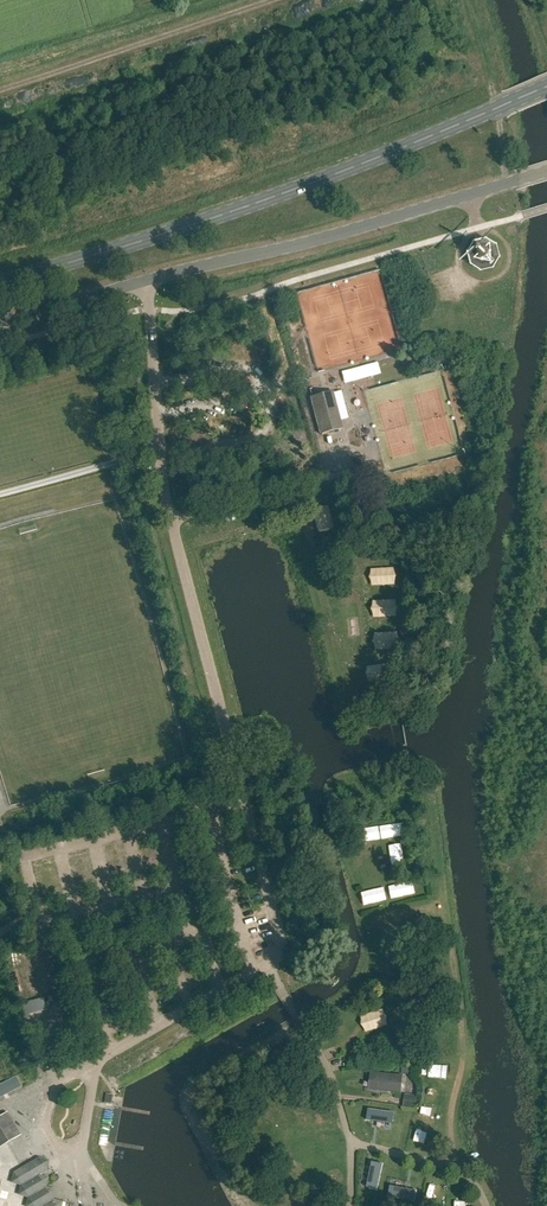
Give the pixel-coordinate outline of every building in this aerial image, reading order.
[(495,270),(501,260),(498,245),(487,239),(475,241),(467,253),(471,266),(482,273),(495,270)] [(310,397),(320,434),(342,428),(332,391),(310,397)] [(352,484),(355,495),(360,494),(357,483),(352,484)] [(401,582),(400,565),(374,566),(375,584),(401,582)] [(400,597),(376,598),(377,615),(401,614),(400,597)] [(402,630),(379,631),(379,648),(403,647),(402,630)] [(396,662),(372,663),(373,680),(397,679),(396,662)] [(384,837),(408,832),(405,819),(381,825),(384,837)] [(392,843),(396,867),(408,865),(405,841),(392,843)] [(28,1015),(46,1010),(43,998),(20,1004),(25,1021),(29,1019),(28,1015)] [(370,1031),(394,1022),(388,1006),(364,1014),(370,1031)] [(414,1072),(415,1064),(405,1064),(405,1071),(414,1072)] [(422,1076),(453,1086),(456,1076),(426,1066),(422,1076)] [(401,1093),(402,1076),(371,1073),(370,1090),(401,1093)] [(22,1086),(16,1076),(0,1085),(0,1098),(22,1086)] [(105,1094),(104,1103),(110,1104),(111,1104),(113,1095),(112,1095),(105,1094)] [(416,1107),(417,1097),(405,1096),(404,1105),(416,1107)] [(419,1104),(415,1135),(428,1136),(432,1105),(419,1104)] [(369,1109),(368,1109),(366,1120),(367,1120),(377,1121),(391,1123),(392,1123),(394,1112),(393,1112),(379,1110),(369,1109)] [(14,1139),(0,1116),(0,1148),(14,1139)] [(11,1183),(21,1186),(18,1195),(28,1198),(26,1205),(62,1205),(63,1202),(53,1199),(56,1189),(46,1187),(49,1177),(39,1175),(45,1171),(46,1162),(37,1159),(12,1173),(10,1182),(11,1183)] [(377,1189),(383,1164),(372,1162),(366,1187),(377,1189)] [(440,1204),(444,1178),(433,1176),(430,1202),(440,1204)] [(388,1197),(414,1202),(416,1191),(390,1186),(388,1197)]
